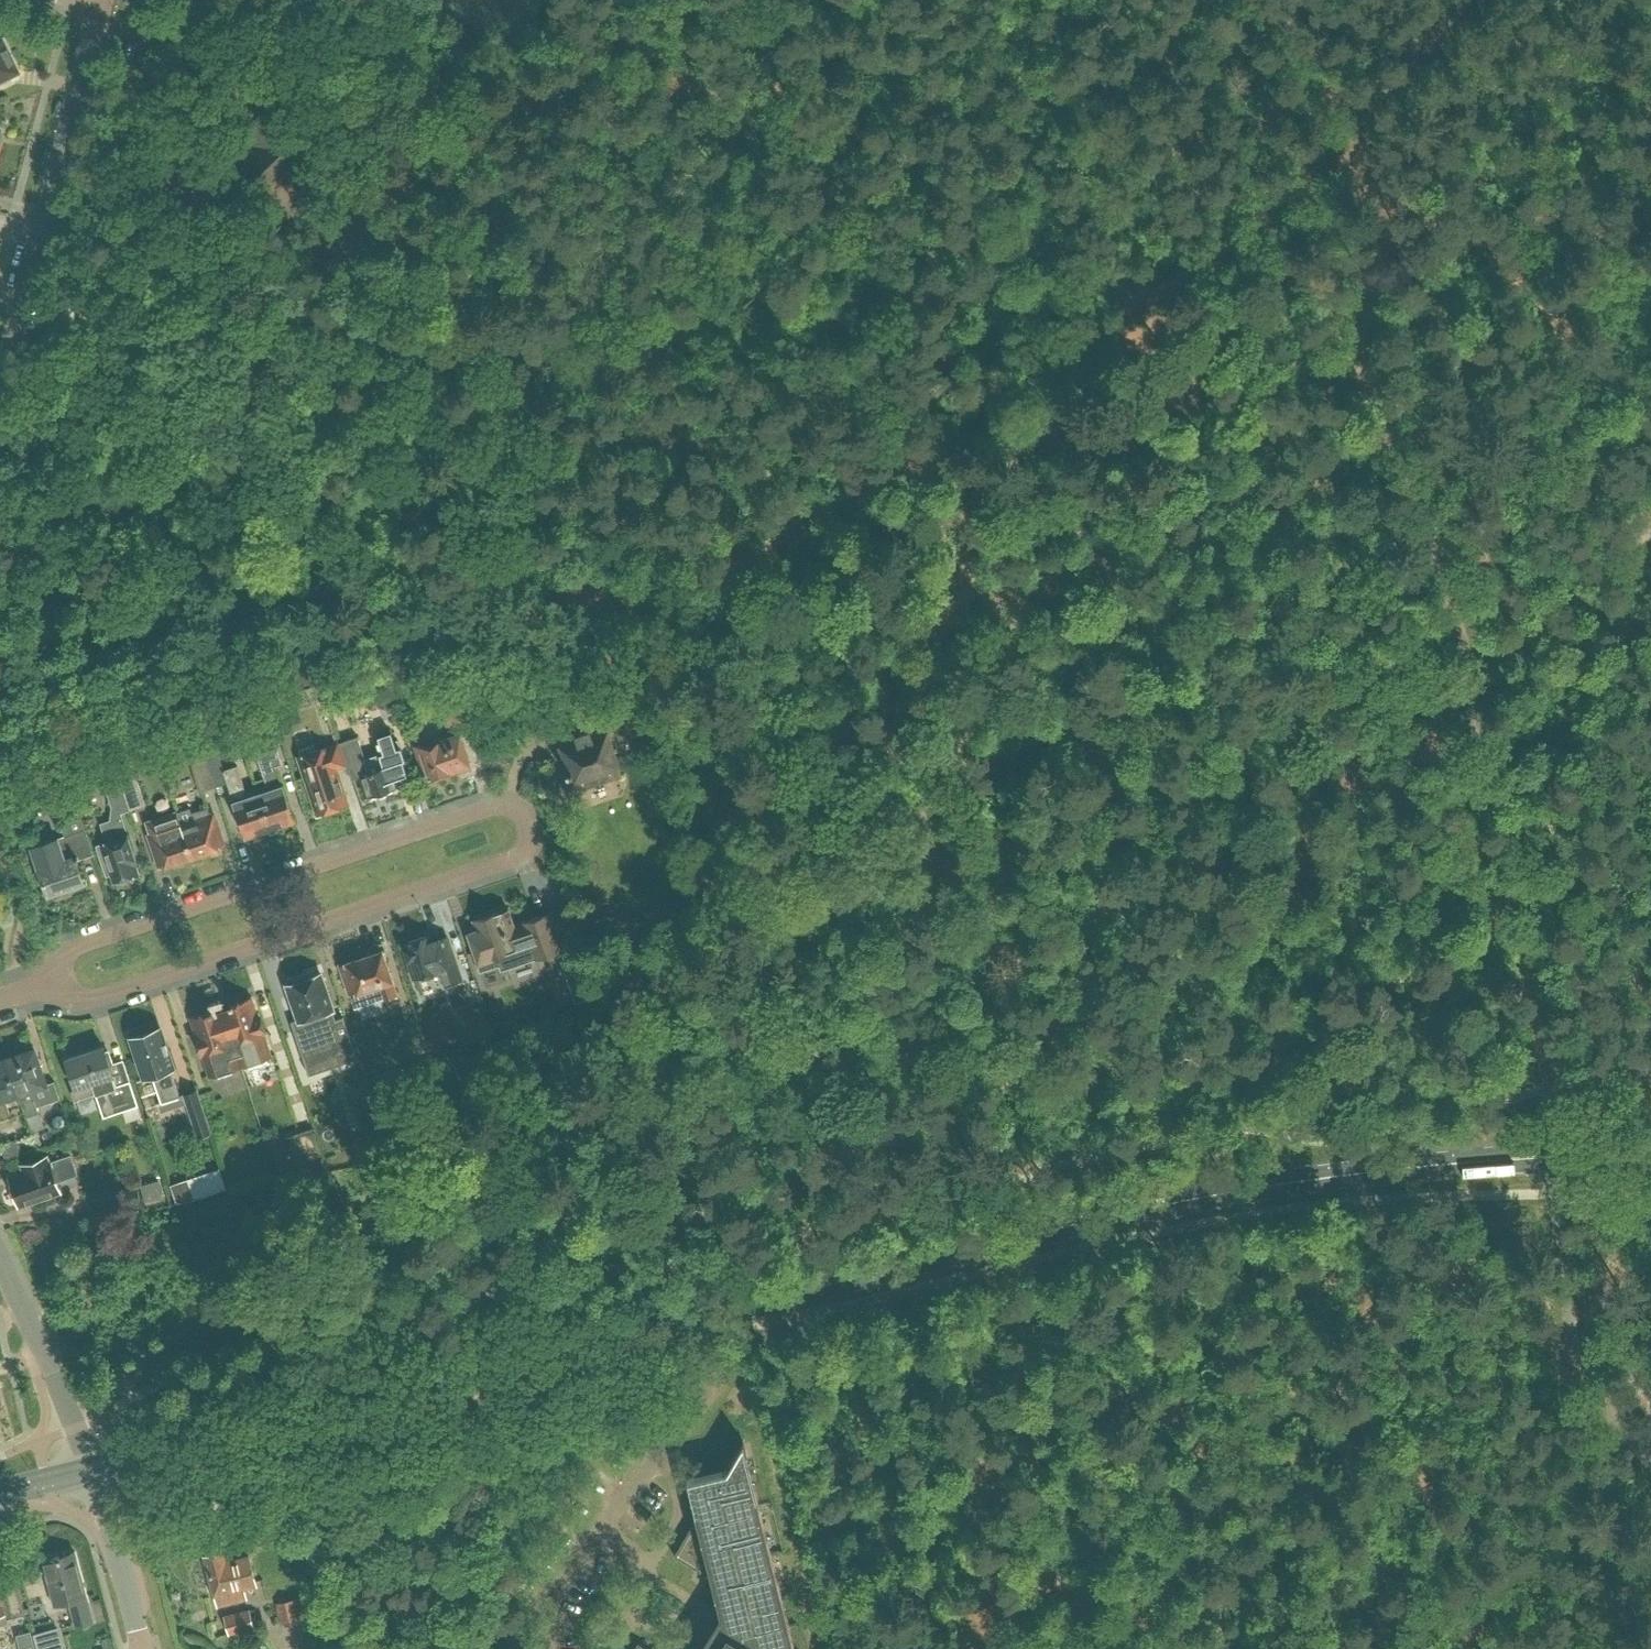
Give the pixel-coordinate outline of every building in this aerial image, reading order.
[(18,70),(2,38),(0,39),(0,79),(18,70)] [(288,179),(318,151),(270,100),(240,129),(256,145),(214,185),(242,215),(284,176),(288,179)] [(620,739),(642,731),(629,691),(607,699),(620,739)] [(469,760),(458,727),(471,722),(463,698),(440,706),(448,729),(441,732),(443,736),(423,743),(422,740),(413,743),(423,770),(430,768),(433,775),(455,767),(454,765),(469,760)] [(569,790),(622,772),(603,715),(592,719),(594,724),(561,735),(571,768),(563,770),(569,790)] [(397,746),(391,729),(378,734),(384,751),(365,756),(358,734),(339,740),(352,778),(354,777),(353,775),(360,772),(368,794),(399,783),(397,775),(408,771),(404,757),(406,757),(402,744),(397,746)] [(295,819),(276,763),(283,761),(272,730),(251,737),(268,787),(258,790),(270,827),(295,819)] [(299,749),(301,753),(297,755),(317,814),(335,808),(334,805),(347,801),(335,765),(346,762),(338,740),(316,748),(315,744),(299,749)] [(270,827),(258,790),(248,794),(237,763),(223,768),(218,752),(206,756),(216,786),(228,782),(245,835),(270,827)] [(113,757),(130,808),(146,803),(135,771),(128,773),(122,754),(113,757)] [(202,790),(216,786),(206,756),(192,760),(202,790)] [(114,814),(130,808),(113,757),(98,762),(106,786),(104,786),(114,814)] [(177,809),(193,856),(209,851),(208,848),(224,843),(213,811),(212,811),(209,804),(192,810),(190,804),(177,809)] [(178,861),(193,856),(177,809),(147,819),(151,832),(162,864),(178,859),(178,861)] [(114,879),(140,870),(122,815),(102,821),(107,839),(96,843),(106,874),(112,872),(114,879)] [(86,827),(84,827),(65,834),(66,837),(59,840),(58,836),(32,844),(48,892),(84,880),(76,857),(94,851),(86,827)] [(475,948),(476,947),(480,958),(476,959),(480,970),(500,963),(502,968),(565,947),(553,911),(559,909),(559,907),(521,920),(522,923),(515,925),(508,905),(475,916),(477,923),(471,925),(473,931),(470,932),(475,948)] [(446,934),(433,938),(430,932),(404,940),(415,976),(441,967),(446,983),(460,979),(453,958),(454,958),(446,934)] [(384,996),(397,992),(382,947),(341,962),(355,1005),(384,995),(384,996)] [(344,1014),(336,1017),(321,971),(288,982),(299,1016),(291,1019),(306,1061),(337,1051),(341,1062),(358,1056),(354,1044),(345,1016),(344,1014)] [(256,1013),(250,995),(234,1000),(229,1001),(209,1008),(193,1014),(198,1032),(195,1033),(202,1052),(212,1049),(217,1064),(218,1064),(219,1069),(233,1065),(228,1049),(235,1047),(241,1065),(270,1055),(263,1032),(266,1031),(260,1012),(256,1013)] [(481,1003),(460,1010),(470,1039),(491,1032),(481,1003)] [(131,1035),(145,1075),(154,1072),(163,1100),(181,1094),(171,1066),(177,1064),(172,1048),(169,1049),(161,1025),(131,1035)] [(105,1044),(67,1057),(77,1086),(73,1088),(76,1098),(98,1091),(106,1113),(139,1102),(131,1079),(119,1083),(111,1061),(110,1061),(105,1044)] [(8,1056),(20,1092),(27,1114),(39,1110),(32,1088),(48,1083),(35,1047),(8,1056)] [(20,1092),(8,1056),(0,1059),(0,1120),(12,1116),(6,1096),(20,1092)] [(198,1097),(184,1102),(195,1136),(209,1131),(198,1097)] [(401,1107),(384,1113),(394,1143),(411,1137),(401,1107)] [(315,1170),(327,1166),(314,1130),(302,1134),(315,1170)] [(77,1172),(71,1155),(49,1162),(47,1156),(24,1163),(26,1169),(11,1175),(21,1202),(61,1189),(57,1179),(77,1172)] [(188,1178),(170,1184),(176,1202),(195,1198),(188,1178)] [(116,1207),(141,1202),(137,1186),(112,1191),(116,1207)] [(419,1216),(433,1207),(425,1196),(412,1205),(419,1216)] [(777,1579),(767,1572),(773,1562),(742,1441),(727,1467),(687,1478),(696,1517),(674,1554),(711,1576),(720,1612),(705,1636),(726,1648),(794,1648),(777,1579)] [(226,1561),(223,1550),(205,1554),(217,1604),(246,1597),(243,1585),(255,1582),(248,1555),(226,1561)] [(93,1620),(75,1551),(43,1559),(54,1603),(69,1600),(75,1625),(93,1620)] [(36,1565),(16,1570),(20,1585),(40,1580),(36,1565)] [(7,1622),(6,1617),(25,1612),(16,1577),(0,1581),(0,1624),(7,1622)] [(282,1621),(306,1615),(301,1595),(277,1601),(282,1621)] [(228,1633),(254,1627),(252,1618),(249,1608),(223,1614),(228,1633)] [(57,1627),(45,1631),(48,1640),(60,1637),(57,1627)] [(705,1636),(697,1648),(726,1648),(705,1636)]
